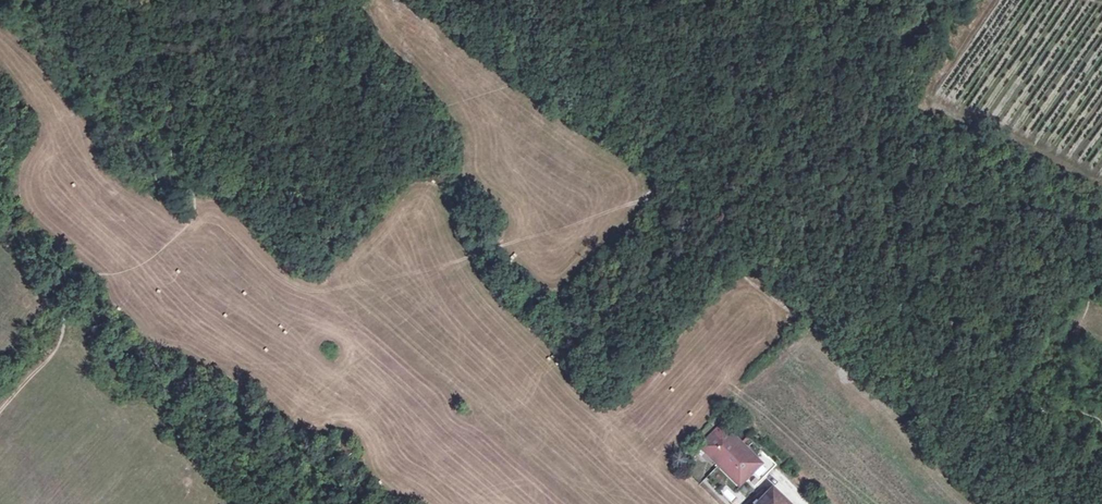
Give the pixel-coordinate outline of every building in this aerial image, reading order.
[(724,424),(725,426),(731,420),(722,411),(717,417),(724,424)] [(770,469),(725,426),(724,424),(701,447),(740,485),(747,477),(755,485),(770,469)] [(759,503),(789,503),(773,489),(759,503)]
